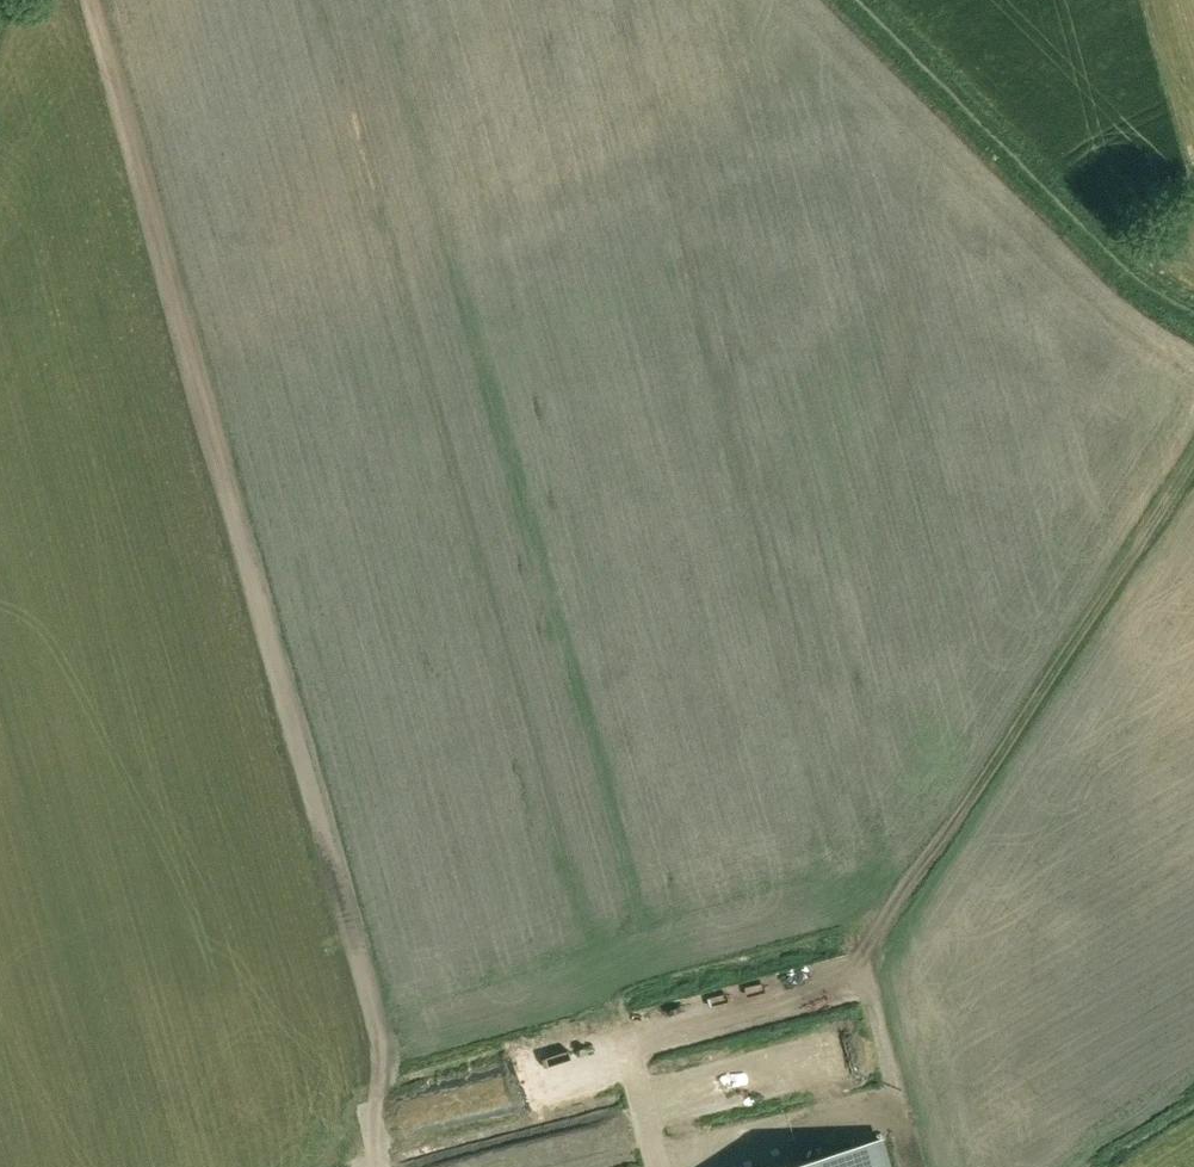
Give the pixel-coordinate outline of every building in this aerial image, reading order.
[(881,1138),(773,1166),(888,1166),(881,1138)]
